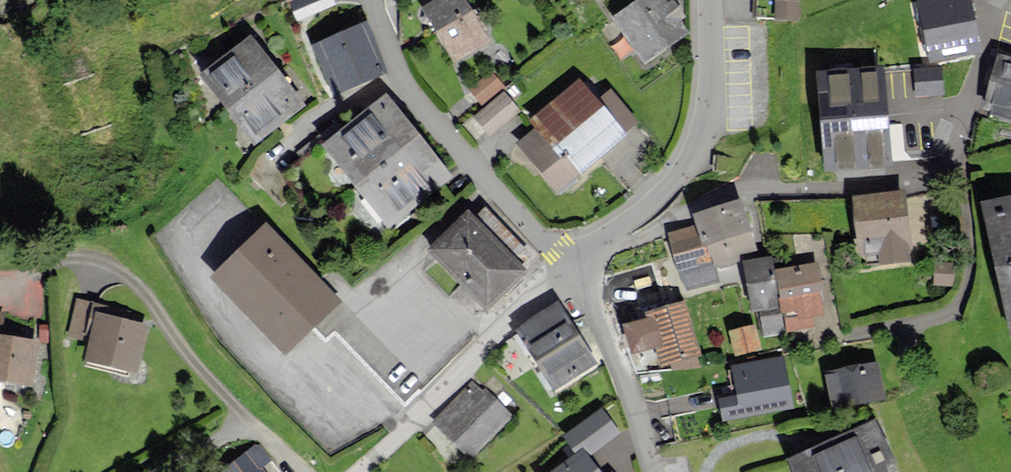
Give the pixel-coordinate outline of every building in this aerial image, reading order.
[(293,4),(296,14),(333,3),(332,0),(306,0),(293,4)] [(424,8),(437,30),(469,11),(463,0),(437,0),(424,8)] [(616,16),(644,58),(685,31),(664,0),(640,0),(616,16)] [(969,0),(934,0),(920,3),(932,58),(979,48),(969,0)] [(797,2),(777,1),(777,16),(796,17),(797,2)] [(486,40),(469,11),(437,30),(454,59),(486,40)] [(364,27),(316,46),(332,90),(380,72),(364,27)] [(208,71),(255,136),(299,104),(252,40),(208,71)] [(988,110),(1010,116),(1010,60),(1002,57),(988,110)] [(915,65),(915,92),(943,92),(943,65),(915,65)] [(821,74),(830,168),(888,163),(880,68),(821,74)] [(502,88),(491,74),(472,90),(483,104),(502,88)] [(537,127),(518,143),(556,189),(636,122),(609,90),(595,101),(578,80),(531,120),(537,127)] [(517,111),(503,94),(476,116),(489,133),(517,111)] [(388,96),(328,142),(388,221),(448,175),(388,96)] [(904,193),(854,199),(860,253),(867,252),(868,263),(908,258),(907,247),(910,247),(904,193)] [(1010,318),(1010,199),(986,204),(1010,318)] [(739,201),(697,215),(700,224),(714,265),(756,251),(739,201)] [(468,216),(432,251),(485,304),(521,269),(468,216)] [(718,277),(714,265),(700,224),(671,234),(688,287),(718,277)] [(267,226),(213,277),(285,352),(339,300),(267,226)] [(762,312),(781,309),(774,272),(772,258),(746,262),(755,313),(762,312)] [(823,301),(816,265),(774,272),(781,309),(762,312),(766,334),(812,326),(810,314),(822,312),(820,301),(823,301)] [(93,339),(89,358),(136,368),(145,325),(106,316),(108,309),(80,303),(73,335),(93,339)] [(697,352),(683,303),(647,313),(649,319),(628,325),(635,350),(658,344),(663,362),(697,352)] [(593,362),(558,305),(520,329),(555,386),(593,362)] [(31,381),(36,341),(4,337),(7,313),(0,312),(0,377),(31,381)] [(754,322),(730,326),(734,350),(758,346),(754,322)] [(720,400),(725,421),(791,407),(780,359),(734,369),(739,396),(720,400)] [(827,375),(833,404),(880,395),(875,366),(827,375)] [(472,385),(436,422),(470,454),(505,417),(472,385)] [(790,462),(795,471),(884,471),(880,464),(891,459),(874,422),(790,462)] [(234,471),(266,471),(256,457),(234,471)]
